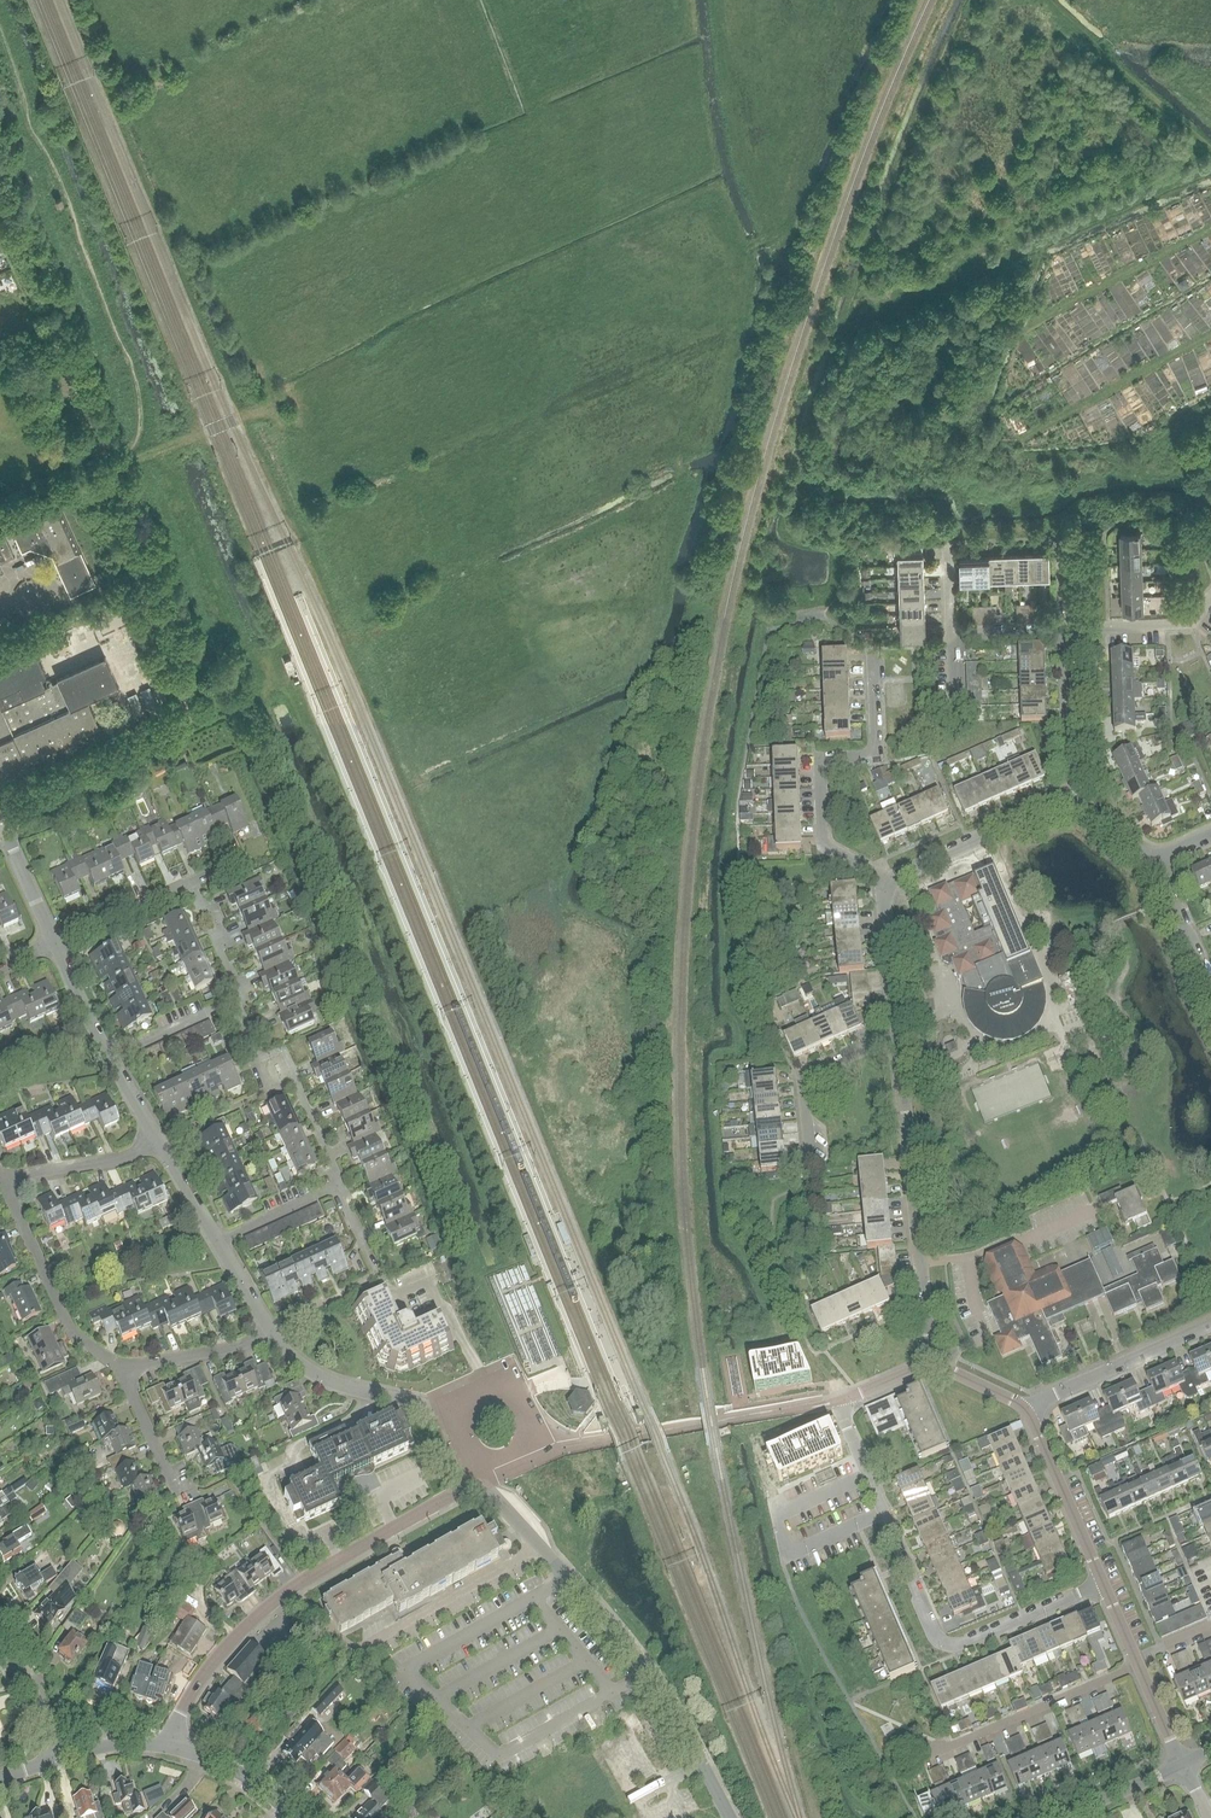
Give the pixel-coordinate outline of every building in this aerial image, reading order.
[(96,586),(58,505),(11,527),(22,552),(29,548),(53,557),(71,597),(96,586)] [(0,532),(0,561),(13,556),(1,531),(0,532)] [(1121,551),(1142,550),(1141,534),(1121,535),(1121,551)] [(900,567),(924,566),(924,553),(908,554),(908,549),(894,549),(894,555),(899,555),(900,567)] [(1121,551),(1122,567),(1142,566),(1142,550),(1121,551)] [(1034,555),(1035,580),(1050,580),(1049,554),(1034,555)] [(1020,555),(1005,556),(1006,581),(1006,592),(1013,592),(1013,581),(1020,581),(1020,555)] [(1034,555),(1020,555),(1020,581),(1035,580),(1034,555)] [(990,556),(976,557),(976,582),(991,582),(990,556)] [(1005,556),(990,556),(991,582),(1006,581),(1005,556)] [(960,557),(961,583),(976,582),(976,557),(960,557)] [(1156,565),(1156,573),(1166,573),(1166,571),(1173,571),(1173,564),(1165,565),(1156,565)] [(900,567),(900,579),(925,578),(924,566),(900,567)] [(1143,582),(1142,566),(1122,567),(1122,583),(1143,582)] [(900,579),(901,591),(925,590),(925,578),(900,579)] [(1122,583),(1123,598),(1143,597),(1143,582),(1122,583)] [(901,591),(901,602),(926,602),(925,590),(901,591)] [(1123,614),(1144,613),(1143,597),(1123,598),(1123,614)] [(901,602),(902,614),(926,614),(926,602),(901,602)] [(1040,605),(1032,605),(1033,622),(1040,621),(1040,605)] [(982,624),(990,624),(989,606),(981,607),(982,624)] [(974,624),(982,624),(981,607),(974,607),(974,624)] [(902,614),(902,627),(927,626),(926,614),(902,614)] [(0,680),(0,748),(89,707),(82,693),(134,669),(112,622),(54,648),(60,659),(26,675),(24,670),(0,680)] [(903,639),(927,638),(927,626),(902,627),(903,639)] [(813,643),(801,643),(802,654),(814,654),(813,643)] [(1019,662),(1044,661),(1044,646),(1019,647),(1019,662)] [(1113,669),(1133,669),(1133,653),(1112,654),(1113,669)] [(824,667),(849,667),(848,654),(823,654),(824,667)] [(1019,662),(1020,677),(1045,676),(1044,661),(1019,662)] [(966,664),(967,673),(981,672),(981,664),(966,664)] [(824,667),(824,679),(849,679),(849,667),(824,667)] [(787,677),(786,669),(779,669),(779,677),(787,677)] [(1113,669),(1113,685),(1134,685),(1133,669),(1113,669)] [(967,673),(967,682),(981,681),(981,672),(967,673)] [(1045,690),(1045,676),(1020,677),(1020,691),(1045,690)] [(849,690),(849,679),(824,679),(824,691),(849,690)] [(967,690),(982,690),(981,681),(967,682),(967,690)] [(1140,685),(1134,685),(1113,685),(1114,701),(1134,700),(1140,700),(1140,685)] [(824,691),(825,703),(850,702),(849,690),(824,691)] [(967,699),(982,698),(982,690),(967,690),(967,699)] [(1020,691),(1021,706),(1046,705),(1045,690),(1020,691)] [(788,703),(787,693),(780,694),(780,703),(788,703)] [(982,698),(967,699),(967,708),(982,707),(982,698)] [(1114,701),(1114,716),(1135,716),(1134,700),(1114,701)] [(850,714),(850,702),(825,703),(825,715),(850,714)] [(1021,721),(1047,720),(1046,705),(1021,706),(1021,721)] [(825,715),(826,727),(850,726),(850,714),(825,715)] [(1135,716),(1114,716),(1115,732),(1135,731),(1135,724),(1146,723),(1145,716),(1135,716)] [(1197,737),(1191,724),(1182,728),(1188,741),(1197,737)] [(826,739),(851,738),(850,726),(826,727),(826,739)] [(791,742),(791,729),(782,730),(782,742),(791,742)] [(1018,730),(1010,734),(1012,740),(1021,736),(1018,730)] [(1004,744),(1012,740),(1010,734),(1001,738),(1004,744)] [(992,742),(983,746),(986,752),(994,748),(992,742)] [(1171,742),(1163,745),(1166,752),(1174,748),(1171,742)] [(1145,761),(1137,743),(1125,746),(1127,751),(1113,757),(1120,772),(1138,764),(1145,761)] [(977,756),(986,752),(983,746),(974,750),(977,756)] [(774,753),(774,766),(799,765),(799,753),(774,753)] [(967,760),(965,754),(956,758),(959,764),(967,760)] [(1035,755),(1022,761),(1033,785),(1046,779),(1035,755)] [(1019,791),(1033,785),(1022,761),(1020,756),(1006,762),(1008,767),(1019,791)] [(1170,760),(1173,765),(1180,762),(1177,756),(1170,760)] [(950,768),(959,764),(956,758),(948,762),(950,768)] [(919,761),(910,764),(913,770),(921,766),(919,761)] [(1182,768),(1180,762),(1173,765),(1175,771),(1182,768)] [(904,774),(913,770),(910,764),(902,768),(904,774)] [(1138,764),(1120,772),(1126,786),(1145,778),(1138,764)] [(774,766),(774,778),(799,777),(799,765),(774,766)] [(1008,767),(995,773),(1006,796),(1019,791),(1008,767)] [(887,781),(884,776),(881,769),(873,773),(875,779),(878,785),(887,781)] [(888,774),(884,776),(887,781),(895,778),(892,772),(888,774)] [(995,773),(982,779),(992,803),(1006,796),(995,773)] [(774,778),(775,790),(800,789),(799,777),(774,778)] [(1145,778),(1126,786),(1133,800),(1139,798),(1151,792),(1145,778)] [(982,779),(969,785),(979,808),(992,803),(982,779)] [(1192,784),(1194,790),(1202,787),(1199,781),(1192,784)] [(866,784),(856,788),(859,794),(868,789),(866,784)] [(955,791),(965,815),(979,808),(969,785),(955,791)] [(1202,787),(1194,790),(1197,796),(1204,793),(1202,787)] [(775,790),(775,802),(800,801),(800,789),(775,790)] [(1146,812),(1164,804),(1158,789),(1151,792),(1139,798),(1146,812)] [(742,791),(740,803),(751,803),(751,791),(742,791)] [(939,791),(925,797),(935,821),(949,814),(939,791)] [(922,826),(935,821),(925,797),(912,803),(922,826)] [(218,806),(217,805),(212,808),(219,823),(227,820),(233,834),(249,827),(236,798),(218,806)] [(1164,804),(1146,812),(1152,826),(1160,823),(1163,829),(1173,824),(1170,818),(1179,814),(1172,800),(1165,804),(1164,804)] [(775,802),(775,814),(800,813),(800,801),(775,802)] [(912,803),(898,809),(909,832),(922,826),(912,803)] [(207,811),(190,819),(203,848),(218,841),(212,826),(219,823),(212,808),(207,810),(207,811)] [(898,809),(885,815),(895,838),(909,832),(898,809)] [(775,814),(776,826),(801,825),(800,813),(775,814)] [(871,821),(881,844),(895,838),(885,815),(871,821)] [(181,840),(188,855),(203,848),(190,819),(173,827),(168,817),(163,820),(164,821),(167,828),(174,844),(174,843),(181,840)] [(177,849),(174,843),(174,844),(167,828),(164,821),(146,829),(146,827),(144,828),(142,822),(138,825),(141,832),(141,831),(147,845),(148,845),(155,842),(162,856),(177,849)] [(776,826),(776,837),(801,837),(801,825),(776,826)] [(116,836),(118,840),(125,855),(132,852),(139,867),(155,860),(148,845),(147,845),(141,831),(141,832),(124,839),(121,834),(116,836)] [(777,850),(801,849),(801,837),(776,837),(767,838),(768,854),(778,853),(777,850)] [(114,844),(96,852),(109,881),(125,874),(118,859),(125,855),(118,840),(113,843),(114,844)] [(94,888),(109,881),(96,852),(79,860),(75,852),(71,855),(80,876),(88,873),(94,888)] [(80,876),(71,855),(70,854),(65,856),(68,864),(51,872),(64,901),(79,894),(74,883),(73,879),(80,876)] [(1200,890),(1210,886),(1210,875),(1206,865),(1192,871),(1200,890)] [(939,915),(928,919),(937,941),(934,942),(941,960),(942,960),(943,963),(950,966),(953,965),(959,979),(961,978),(967,991),(966,991),(965,1001),(966,1011),(970,1021),(976,1028),(984,1034),(984,1035),(985,1035),(993,1039),(1003,1041),(1013,1040),(1022,1036),(1029,1032),(1031,1031),(1031,1030),(1038,1023),(1042,1015),(1045,1005),(1044,995),(1042,985),(1044,984),(1032,957),(1031,957),(1019,928),(1020,928),(1016,918),(1015,919),(999,879),(998,878),(999,878),(994,868),(983,872),(984,874),(975,878),(974,876),(948,887),(947,884),(929,892),(937,909),(939,915)] [(239,912),(265,900),(259,888),(263,886),(260,878),(234,889),(226,893),(228,896),(233,908),(237,906),(239,912)] [(831,888),(832,901),(857,898),(856,885),(831,888)] [(0,896),(0,922),(3,929),(18,922),(15,916),(10,905),(5,894),(0,896)] [(832,901),(834,913),(858,910),(857,898),(832,901)] [(248,932),(272,921),(278,919),(274,911),(270,913),(265,900),(239,912),(245,924),(248,932)] [(15,903),(10,905),(15,916),(16,918),(21,916),(15,903)] [(935,907),(926,911),(929,917),(938,914),(935,907)] [(835,924),(835,925),(860,922),(858,910),(834,913),(827,913),(828,925),(835,924)] [(164,934),(167,940),(192,928),(186,915),(182,916),(182,915),(165,923),(168,932),(164,934)] [(253,947),(256,953),(281,942),(272,921),(248,932),(242,934),(246,942),(249,949),(253,947)] [(835,925),(836,937),(861,934),(860,922),(835,925)] [(174,943),(177,951),(198,942),(192,928),(167,940),(169,945),(174,943)] [(153,937),(149,929),(144,931),(148,940),(153,937)] [(836,937),(837,949),(862,946),(861,934),(836,937)] [(180,958),(184,965),(205,956),(198,942),(177,951),(173,954),(176,960),(180,958)] [(265,973),(288,962),(294,960),(290,952),(286,954),(281,942),(256,953),(262,966),(265,973)] [(96,971),(124,959),(117,943),(89,956),(96,971)] [(139,943),(132,946),(136,953),(143,949),(139,943)] [(837,949),(838,961),(863,958),(862,946),(837,949)] [(162,957),(158,949),(153,951),(157,960),(162,957)] [(186,971),(190,979),(211,969),(205,956),(184,965),(179,967),(182,973),(186,971)] [(865,970),(863,958),(838,961),(840,973),(850,972),(865,970)] [(107,978),(109,983),(131,973),(124,959),(96,971),(101,981),(107,978)] [(269,988),(271,994),(297,982),(288,962),(265,973),(259,975),(265,990),(269,988)] [(169,971),(165,963),(159,965),(163,973),(169,971)] [(213,985),(211,981),(215,979),(211,969),(190,979),(185,981),(188,987),(193,985),(196,993),(213,985)] [(161,970),(150,975),(153,980),(163,975),(161,970)] [(850,972),(851,979),(868,978),(867,970),(865,970),(850,972)] [(103,986),(108,996),(114,993),(116,998),(138,988),(131,973),(109,983),(103,986)] [(804,973),(795,977),(798,985),(807,981),(804,973)] [(1083,999),(1072,973),(1058,978),(1069,1005),(1083,999)] [(868,985),(868,978),(851,979),(852,987),(868,985)] [(31,988),(35,995),(45,1017),(60,1010),(47,982),(31,988)] [(273,998),(280,1014),(310,1001),(307,993),(303,995),(297,982),(271,994),(273,998)] [(324,994),(332,991),(329,984),(321,987),(324,994)] [(852,987),(853,994),(869,993),(868,985),(852,987)] [(121,1008),(123,1013),(145,1003),(138,988),(116,998),(110,1001),(115,1011),(121,1008)] [(790,1006),(793,1004),(802,1000),(797,989),(784,995),(785,997),(787,1000),(790,1006)] [(181,998),(177,990),(172,993),(175,1001),(181,998)] [(30,1024),(45,1017),(35,995),(29,998),(26,991),(15,996),(9,999),(8,999),(18,1020),(26,1016),(30,1024)] [(869,993),(853,994),(853,1003),(870,1002),(869,993)] [(166,994),(156,999),(160,1007),(170,1002),(166,994)] [(783,1009),(790,1006),(787,1000),(785,997),(779,1000),(783,1009)] [(844,998),(834,1002),(835,1004),(838,1011),(848,1034),(862,1028),(861,1024),(866,1021),(872,1012),(871,1007),(870,1002),(853,1003),(852,1004),(848,1006),(844,998)] [(0,1001),(0,1033),(12,1028),(10,1023),(18,1020),(8,999),(7,999),(0,1003),(0,1001)] [(307,1010),(313,1008),(310,1001),(280,1014),(279,1015),(283,1024),(288,1035),(313,1024),(307,1010)] [(124,1031),(152,1018),(145,1003),(123,1013),(117,1016),(124,1031)] [(835,1040),(848,1034),(838,1011),(835,1004),(822,1010),(825,1016),(835,1040)] [(1095,1031),(1083,1005),(1066,1012),(1078,1039),(1095,1031)] [(822,1046),(835,1040),(825,1016),(811,1023),(822,1046)] [(203,1025),(208,1037),(216,1034),(210,1021),(203,1025)] [(811,1023),(798,1028),(809,1052),(822,1046),(811,1023)] [(66,1025),(51,1032),(55,1040),(70,1033),(66,1025)] [(201,1041),(208,1037),(203,1025),(195,1028),(201,1041)] [(193,1044),(201,1041),(195,1028),(188,1032),(193,1044)] [(784,1035),(794,1058),(809,1052),(798,1028),(784,1035)] [(186,1048),(193,1044),(188,1032),(180,1035),(186,1048)] [(317,1063),(338,1054),(344,1052),(340,1043),(336,1045),(331,1032),(308,1043),(315,1057),(317,1063)] [(179,1051),(186,1048),(180,1035),(173,1039),(179,1051)] [(171,1055),(179,1051),(173,1039),(165,1042),(171,1055)] [(164,1058),(171,1055),(165,1042),(158,1045),(164,1058)] [(955,1043),(946,1047),(948,1053),(958,1049),(955,1043)] [(157,1061),(164,1058),(158,1045),(151,1049),(157,1061)] [(150,1065),(157,1061),(151,1049),(144,1052),(150,1065)] [(142,1068),(150,1065),(144,1052),(136,1056),(142,1068)] [(322,1079),(324,1085),(347,1074),(338,1054),(317,1063),(311,1066),(316,1075),(318,1080),(322,1079)] [(227,1058),(212,1065),(222,1087),(225,1093),(240,1086),(227,1058)] [(220,1095),(217,1089),(222,1087),(212,1065),(198,1072),(208,1094),(211,1100),(220,1095)] [(753,1089),(778,1087),(777,1074),(772,1074),(772,1069),(754,1071),(744,1073),(746,1090),(753,1089)] [(206,1102),(203,1096),(208,1094),(198,1072),(183,1078),(193,1100),(196,1106),(206,1102)] [(333,1105),(336,1104),(356,1094),(347,1074),(324,1085),(333,1105)] [(181,1113),(191,1109),(188,1103),(193,1100),(183,1078),(168,1085),(181,1113)] [(166,1120),(181,1113),(168,1085),(153,1092),(166,1120)] [(753,1089),(755,1101),(779,1098),(778,1087),(753,1089)] [(336,1104),(345,1124),(368,1114),(358,1093),(356,1094),(336,1104)] [(119,1123),(106,1095),(83,1105),(92,1123),(99,1119),(104,1130),(119,1123)] [(71,1097),(56,1104),(60,1112),(70,1133),(92,1123),(83,1105),(76,1108),(71,1097)] [(270,1115),(265,1117),(268,1123),(293,1112),(287,1098),(284,1100),(283,1099),(266,1107),(270,1115)] [(781,1111),(779,1098),(755,1101),(749,1102),(750,1114),(756,1113),(781,1111)] [(36,1141),(43,1137),(33,1115),(26,1118),(21,1107),(6,1114),(20,1143),(34,1136),(36,1141)] [(70,1133),(60,1112),(54,1114),(50,1107),(33,1115),(43,1137),(52,1133),(54,1140),(70,1133)] [(756,1113),(757,1125),(782,1123),(781,1111),(756,1113)] [(275,1127),(278,1135),(299,1125),(293,1112),(268,1123),(270,1129),(275,1127)] [(20,1143),(6,1114),(0,1117),(0,1140),(5,1150),(20,1143)] [(256,1123),(252,1114),(247,1116),(251,1125),(256,1123)] [(353,1141),(354,1144),(381,1132),(377,1125),(373,1126),(368,1114),(345,1124),(353,1141)] [(202,1155),(230,1143),(223,1128),(227,1127),(224,1119),(210,1126),(213,1132),(195,1140),(202,1155)] [(783,1134),(782,1123),(757,1125),(749,1126),(750,1138),(758,1137),(783,1134)] [(250,1133),(245,1124),(240,1126),(244,1136),(250,1133)] [(277,1143),(281,1141),(285,1149),(305,1139),(299,1125),(278,1135),(274,1137),(277,1143)] [(359,1159),(361,1165),(384,1155),(375,1136),(381,1133),(381,1132),(354,1144),(348,1147),(355,1161),(359,1159)] [(265,1142),(261,1133),(256,1135),(260,1144),(265,1142)] [(784,1146),(783,1134),(758,1137),(760,1149),(784,1146)] [(288,1155),(291,1162),(312,1153),(305,1139),(285,1149),(280,1151),(283,1157),(288,1155)] [(212,1162),(215,1167),(236,1157),(230,1143),(202,1155),(206,1164),(212,1162)] [(254,1143),(247,1146),(250,1151),(257,1148),(254,1143)] [(760,1149),(761,1161),(786,1159),(784,1146),(760,1149)] [(271,1155),(267,1147),(262,1149),(266,1158),(271,1155)] [(313,1165),(316,1163),(312,1153),(291,1162),(287,1164),(289,1170),(294,1168),(298,1176),(315,1168),(313,1165)] [(370,1185),(391,1176),(397,1173),(394,1166),(390,1168),(384,1155),(361,1165),(370,1185)] [(735,1155),(727,1156),(727,1164),(736,1163),(735,1155)] [(236,1157),(215,1167),(209,1170),(213,1179),(219,1177),(222,1182),(243,1172),(236,1157)] [(777,1171),(787,1170),(786,1159),(761,1161),(762,1173),(777,1171)] [(277,1169),(273,1160),(268,1163),(272,1171),(277,1169)] [(859,1163),(861,1176),(885,1174),(884,1160),(859,1163)] [(226,1192),(228,1197),(250,1187),(243,1172),(222,1182),(215,1185),(220,1194),(226,1192)] [(154,1173),(140,1180),(143,1188),(152,1208),(167,1202),(154,1173)] [(284,1183),(280,1174),(274,1177),(279,1186),(284,1183)] [(886,1185),(885,1174),(861,1176),(862,1188),(886,1185)] [(375,1201),(378,1206),(400,1196),(391,1176),(370,1185),(365,1188),(369,1197),(371,1202),(375,1201)] [(270,1178),(264,1181),(271,1196),(277,1193),(270,1178)] [(117,1215),(125,1211),(116,1191),(109,1195),(103,1183),(97,1186),(88,1190),(92,1198),(101,1219),(116,1212),(117,1215)] [(136,1191),(133,1183),(116,1191),(125,1211),(134,1207),(138,1215),(152,1208),(143,1188),(136,1191)] [(862,1188),(863,1199),(887,1197),(886,1185),(862,1188)] [(229,1215),(257,1202),(250,1187),(228,1197),(222,1200),(229,1215)] [(1125,1192),(1126,1194),(1124,1195),(1121,1188),(1099,1197),(1103,1207),(1116,1201),(1122,1214),(1120,1215),(1126,1227),(1128,1226),(1127,1225),(1135,1221),(1139,1230),(1150,1225),(1140,1200),(1142,1199),(1137,1187),(1125,1192)] [(66,1226),(74,1223),(64,1201),(57,1205),(52,1193),(36,1201),(50,1229),(64,1222),(66,1226)] [(85,1201),(82,1193),(64,1201),(74,1223),(83,1219),(86,1225),(101,1219),(92,1198),(85,1201)] [(384,1220),(387,1226),(413,1214),(410,1207),(406,1209),(400,1196),(378,1206),(384,1220)] [(889,1209),(887,1197),(863,1199),(864,1212),(889,1209)] [(332,1202),(324,1206),(327,1212),(335,1208),(332,1202)] [(311,1209),(316,1221),(324,1218),(318,1205),(311,1209)] [(309,1224),(316,1221),(311,1209),(303,1212),(309,1224)] [(864,1212),(865,1223),(890,1221),(889,1209),(864,1212)] [(302,1228),(309,1224),(303,1212),(296,1215),(302,1228)] [(413,1214),(387,1226),(385,1227),(394,1247),(416,1237),(418,1240),(425,1236),(420,1225),(418,1226),(413,1214)] [(174,1215),(159,1222),(162,1230),(178,1223),(174,1215)] [(294,1231),(302,1228),(296,1215),(288,1219),(294,1231)] [(287,1234),(294,1231),(288,1219),(281,1222),(287,1234)] [(891,1233),(890,1221),(865,1223),(866,1235),(891,1233)] [(280,1237),(287,1234),(281,1222),(274,1225),(280,1237)] [(272,1241),(280,1237),(274,1225),(266,1228),(272,1241)] [(265,1244),(272,1241),(266,1228),(258,1232),(265,1244)] [(1177,1244),(1171,1230),(1160,1235),(1166,1249),(1177,1244)] [(257,1248),(265,1244),(258,1232),(251,1235),(257,1248)] [(15,1269),(14,1266),(18,1265),(9,1245),(10,1244),(5,1233),(0,1236),(0,1276),(15,1269)] [(878,1246),(892,1245),(891,1233),(866,1235),(868,1247),(878,1246)] [(1106,1234),(1086,1243),(1092,1256),(1112,1247),(1106,1234)] [(249,1251),(257,1248),(251,1235),(244,1238),(249,1251)] [(436,1250),(431,1238),(427,1240),(432,1252),(436,1250)] [(123,1248),(119,1241),(113,1244),(116,1251),(123,1248)] [(320,1248),(330,1270),(333,1276),(348,1269),(336,1241),(320,1248)] [(896,1252),(895,1244),(892,1245),(878,1246),(879,1254),(896,1252)] [(988,1257),(986,1263),(993,1280),(998,1291),(1003,1293),(1005,1297),(991,1303),(1005,1334),(1001,1335),(999,1341),(1005,1353),(1020,1346),(1018,1342),(1030,1336),(1043,1366),(1063,1357),(1046,1321),(1049,1320),(1062,1315),(1106,1296),(1114,1316),(1138,1305),(1136,1303),(1142,1300),(1147,1311),(1164,1303),(1157,1286),(1162,1284),(1163,1286),(1180,1279),(1173,1261),(1164,1265),(1158,1251),(1133,1262),(1138,1274),(1103,1290),(1090,1260),(1060,1274),(1057,1268),(1052,1266),(1034,1274),(1030,1265),(1021,1246),(1016,1244),(988,1257)] [(328,1278),(325,1272),(330,1270),(320,1248),(306,1255),(316,1277),(318,1282),(328,1278)] [(879,1254),(880,1261),(896,1259),(896,1252),(879,1254)] [(313,1285),(310,1279),(316,1277),(306,1255),(291,1261),(301,1283),(303,1289),(313,1285)] [(896,1259),(880,1261),(880,1269),(897,1267),(896,1259)] [(298,1291),(295,1286),(301,1283),(291,1261),(276,1268),(289,1296),(298,1291)] [(880,1269),(881,1276),(898,1274),(897,1267),(880,1269)] [(261,1275),(273,1303),(289,1296),(276,1268),(261,1275)] [(898,1274),(881,1276),(882,1279),(879,1280),(883,1289),(899,1282),(898,1274)] [(876,1308),(890,1302),(883,1289),(879,1280),(879,1279),(865,1285),(876,1308)] [(223,1284),(200,1295),(208,1312),(215,1309),(220,1320),(236,1313),(223,1284)] [(21,1285),(4,1293),(8,1301),(11,1299),(23,1325),(42,1315),(31,1291),(30,1289),(25,1292),(21,1285)] [(863,1315),(876,1308),(865,1285),(852,1292),(863,1315)] [(193,1298),(188,1287),(173,1294),(176,1302),(186,1322),(201,1316),(208,1312),(200,1295),(193,1298)] [(399,1324),(385,1292),(354,1306),(380,1364),(400,1371),(452,1348),(439,1318),(413,1329),(411,1324),(404,1321),(399,1324)] [(852,1292),(839,1298),(849,1321),(863,1315),(852,1292)] [(171,1304),(167,1296),(149,1305),(159,1327),(168,1323),(171,1329),(186,1322),(176,1302),(171,1304)] [(143,1307),(138,1297),(123,1303),(136,1332),(150,1326),(152,1330),(159,1327),(149,1305),(143,1307)] [(839,1298),(825,1304),(836,1327),(849,1321),(839,1298)] [(136,1332),(123,1303),(108,1310),(105,1305),(88,1313),(93,1324),(100,1321),(106,1334),(116,1329),(120,1339),(136,1332)] [(812,1310),(822,1333),(836,1327),(825,1304),(812,1310)] [(1058,1324),(1055,1318),(1049,1320),(1052,1327),(1058,1324)] [(55,1342),(52,1335),(49,1336),(46,1330),(27,1338),(42,1373),(62,1365),(60,1361),(69,1357),(62,1343),(56,1345),(55,1342)] [(1210,1371),(1210,1365),(1205,1351),(1190,1357),(1196,1369),(1188,1372),(1196,1388),(1210,1382),(1206,1374),(1210,1371)] [(0,1360),(0,1370),(17,1360),(13,1353),(0,1360)] [(750,1365),(750,1366),(754,1393),(811,1384),(800,1358),(799,1357),(798,1356),(797,1356),(752,1364),(751,1364),(750,1365)] [(247,1368),(235,1374),(244,1394),(257,1388),(258,1391),(265,1387),(263,1384),(256,1368),(253,1361),(245,1364),(247,1368)] [(1176,1363),(1163,1369),(1171,1389),(1179,1386),(1183,1394),(1189,1399),(1198,1394),(1196,1388),(1188,1372),(1182,1375),(1176,1363)] [(265,1364),(256,1368),(263,1384),(272,1380),(265,1364)] [(1167,1401),(1163,1393),(1171,1389),(1163,1369),(1148,1376),(1153,1388),(1146,1391),(1153,1407),(1167,1401)] [(77,1381),(74,1375),(79,1373),(77,1370),(44,1385),(50,1397),(61,1392),(63,1397),(71,1394),(76,1406),(100,1395),(91,1375),(77,1381)] [(184,1404),(186,1402),(191,1413),(199,1409),(200,1406),(198,1401),(205,1397),(192,1370),(185,1374),(188,1379),(175,1384),(184,1404)] [(22,1372),(14,1376),(18,1383),(26,1379),(22,1372)] [(231,1400),(244,1394),(235,1374),(222,1380),(220,1376),(212,1379),(225,1406),(232,1403),(231,1400)] [(29,1382),(23,1385),(26,1390),(32,1387),(29,1382)] [(1135,1382),(1119,1389),(1128,1408),(1137,1404),(1140,1413),(1153,1407),(1146,1391),(1140,1394),(1135,1382)] [(170,1410),(184,1404),(175,1384),(161,1391),(159,1386),(152,1389),(165,1416),(172,1413),(170,1410)] [(284,1414),(286,1418),(305,1409),(299,1396),(304,1394),(300,1387),(274,1399),(277,1406),(273,1408),(277,1418),(284,1414)] [(920,1387),(866,1410),(878,1439),(909,1425),(923,1459),(947,1449),(920,1387)] [(1125,1420),(1121,1412),(1128,1408),(1119,1389),(1105,1395),(1111,1407),(1103,1410),(1114,1433),(1125,1428),(1125,1420)] [(587,1394),(575,1393),(568,1401),(573,1413),(584,1414),(592,1405),(587,1394)] [(40,1400),(33,1404),(37,1411),(44,1407),(40,1400)] [(1092,1401),(1077,1407),(1086,1427),(1094,1424),(1098,1432),(1102,1437),(1114,1433),(1103,1410),(1097,1413),(1092,1401)] [(1081,1439),(1078,1431),(1086,1427),(1077,1407),(1063,1414),(1068,1425),(1061,1429),(1068,1445),(1081,1439)] [(305,1409),(286,1418),(292,1431),(289,1432),(292,1440),(319,1427),(316,1420),(311,1422),(305,1409)] [(1192,1417),(1183,1409),(1181,1410),(1185,1420),(1192,1417)] [(108,1438),(120,1431),(112,1415),(94,1423),(101,1441),(108,1438)] [(289,1487),(291,1492),(284,1496),(296,1523),(304,1519),(305,1522),(340,1506),(328,1480),(360,1466),(358,1463),(368,1459),(372,1467),(407,1451),(405,1448),(413,1444),(401,1418),(393,1421),(390,1415),(355,1432),(357,1435),(348,1439),(344,1431),(308,1447),(320,1472),(289,1487)] [(233,1431),(227,1417),(220,1420),(226,1434),(233,1431)] [(186,1457),(197,1452),(214,1444),(210,1434),(200,1438),(196,1430),(204,1426),(200,1418),(185,1425),(189,1433),(177,1438),(186,1457)] [(70,1419),(64,1422),(67,1428),(73,1425),(70,1419)] [(1192,1420),(1185,1423),(1187,1429),(1194,1425),(1192,1420)] [(67,1428),(66,1428),(69,1435),(85,1428),(82,1421),(73,1425),(67,1428)] [(1178,1426),(1166,1432),(1169,1439),(1182,1433),(1178,1426)] [(830,1427),(766,1454),(777,1481),(778,1482),(780,1482),(781,1482),(840,1456),(841,1456),(841,1454),(841,1453),(830,1427)] [(56,1428),(47,1429),(47,1437),(57,1436),(56,1428)] [(109,1466),(130,1457),(127,1450),(135,1447),(127,1428),(120,1431),(108,1438),(116,1455),(107,1459),(109,1466)] [(994,1454),(1018,1444),(1012,1430),(990,1440),(989,1437),(978,1441),(982,1451),(991,1447),(994,1454)] [(1193,1433),(1200,1448),(1202,1447),(1210,1465),(1210,1434),(1210,1431),(1201,1435),(1199,1431),(1193,1433)] [(1161,1434),(1153,1438),(1155,1444),(1164,1440),(1161,1434)] [(42,1447),(37,1455),(45,1458),(55,1451),(49,1442),(42,1447)] [(235,1447),(228,1445),(220,1449),(217,1442),(214,1444),(197,1452),(205,1469),(213,1466),(216,1474),(238,1463),(239,1459),(235,1447)] [(994,1454),(1000,1468),(1024,1458),(1018,1444),(994,1454)] [(1173,1449),(1174,1454),(1179,1464),(1181,1464),(1189,1482),(1203,1476),(1194,1457),(1184,1462),(1178,1447),(1173,1449)] [(1121,1452),(1113,1456),(1116,1463),(1124,1459),(1121,1452)] [(1167,1458),(1162,1460),(1166,1470),(1167,1470),(1176,1488),(1189,1482),(1181,1464),(1179,1464),(1174,1454),(1166,1457),(1167,1458)] [(130,1457),(109,1466),(113,1473),(115,1472),(123,1489),(130,1486),(142,1480),(134,1462),(133,1463),(130,1457)] [(952,1457),(943,1461),(944,1464),(945,1466),(947,1466),(954,1462),(952,1457)] [(255,1458),(242,1464),(246,1473),(259,1467),(255,1458)] [(960,1462),(962,1468),(971,1464),(969,1458),(960,1462)] [(1000,1468),(1006,1482),(1030,1471),(1024,1458),(1000,1468)] [(1107,1458),(1101,1461),(1102,1463),(1104,1468),(1110,1465),(1107,1458)] [(1104,1472),(1106,1471),(1104,1468),(1102,1463),(1089,1468),(1093,1477),(1098,1475),(1104,1472)] [(974,1470),(971,1464),(962,1468),(964,1474),(974,1470)] [(1148,1466),(1149,1468),(1153,1476),(1154,1476),(1163,1494),(1176,1488),(1167,1470),(1166,1470),(1158,1474),(1154,1464),(1148,1466)] [(235,1475),(239,1473),(241,1472),(238,1466),(232,1468),(233,1471),(235,1475)] [(902,1494),(925,1484),(919,1470),(896,1480),(902,1494)] [(1140,1482),(1141,1482),(1149,1500),(1163,1494),(1154,1476),(1153,1476),(1145,1480),(1141,1472),(1140,1470),(1135,1472),(1137,1476),(1140,1482)] [(957,1471),(946,1476),(949,1483),(952,1482),(954,1487),(963,1483),(961,1478),(957,1471)] [(1006,1482),(1012,1495),(1035,1485),(1030,1471),(1006,1482)] [(1122,1478),(1124,1482),(1126,1488),(1128,1488),(1136,1506),(1149,1500),(1141,1482),(1140,1482),(1137,1476),(1128,1479),(1127,1476),(1122,1478)] [(142,1480),(130,1486),(138,1504),(129,1508),(132,1514),(152,1505),(150,1499),(157,1495),(149,1477),(142,1480)] [(23,1481),(11,1488),(14,1493),(26,1486),(23,1481)] [(33,1481),(28,1485),(34,1491),(38,1486),(33,1481)] [(1114,1482),(1109,1484),(1113,1494),(1114,1494),(1123,1512),(1136,1506),(1128,1488),(1126,1488),(1124,1482),(1115,1485),(1114,1482)] [(963,1483),(954,1487),(957,1493),(966,1489),(963,1483)] [(931,1498),(925,1484),(902,1494),(908,1508),(931,1498)] [(971,1489),(974,1495),(983,1491),(980,1485),(971,1489)] [(1012,1495),(1018,1508),(1041,1498),(1035,1485),(1012,1495)] [(1109,1518),(1123,1512),(1114,1494),(1113,1494),(1105,1498),(1101,1488),(1095,1490),(1100,1500),(1101,1500),(1109,1518)] [(13,1493),(10,1489),(2,1494),(1,1494),(0,1494),(0,1503),(13,1493)] [(232,1491),(223,1495),(225,1500),(234,1496),(232,1491)] [(985,1497),(983,1491),(974,1495),(976,1501),(985,1497)] [(14,1512),(8,1504),(17,1499),(13,1493),(0,1503),(0,1522),(14,1512)] [(908,1508),(914,1522),(937,1512),(931,1498),(908,1508)] [(1018,1508),(1023,1522),(1047,1512),(1041,1498),(1018,1508)] [(92,1500),(83,1510),(88,1515),(98,1505),(92,1500)] [(199,1502),(192,1505),(205,1531),(210,1528),(209,1526),(223,1520),(214,1501),(201,1507),(199,1502)] [(40,1505),(26,1515),(31,1522),(45,1512),(40,1505)] [(205,1531),(192,1505),(185,1508),(187,1513),(174,1519),(185,1543),(196,1537),(198,1541),(207,1537),(205,1531)] [(963,1509),(966,1514),(975,1510),(972,1505),(963,1509)] [(977,1516),(975,1510),(966,1514),(968,1520),(977,1516)] [(1199,1515),(1203,1526),(1210,1522),(1210,1510),(1199,1515)] [(943,1525),(937,1512),(914,1522),(920,1535),(943,1525)] [(983,1516),(985,1522),(994,1518),(992,1512),(983,1516)] [(1023,1522),(1029,1535),(1052,1525),(1047,1512),(1023,1522)] [(997,1524),(994,1518),(985,1522),(988,1528),(997,1524)] [(390,1560),(322,1598),(327,1608),(324,1609),(329,1617),(332,1615),(341,1632),(394,1602),(400,1613),(500,1556),(497,1551),(506,1546),(499,1534),(496,1535),(493,1528),(486,1532),(481,1522),(417,1558),(405,1565),(399,1555),(390,1560)] [(1203,1526),(1207,1535),(1210,1533),(1210,1522),(1203,1526)] [(111,1529),(111,1530),(111,1531),(111,1532),(112,1533),(112,1534),(113,1535),(114,1535),(115,1536),(116,1536),(117,1536),(118,1536),(119,1536),(120,1535),(121,1535),(122,1534),(123,1533),(123,1532),(123,1531),(124,1530),(124,1529),(123,1528),(123,1527),(122,1526),(121,1525),(121,1524),(120,1524),(119,1524),(117,1523),(116,1524),(115,1524),(114,1524),(113,1525),(113,1526),(112,1527),(111,1528),(111,1529)] [(920,1535),(925,1549),(949,1538),(943,1525),(920,1535)] [(1029,1535),(1035,1549),(1058,1539),(1052,1525),(1029,1535)] [(30,1535),(26,1528),(3,1541),(5,1543),(0,1546),(0,1558),(3,1563),(21,1553),(16,1543),(30,1535)] [(1174,1531),(1177,1538),(1183,1536),(1180,1529),(1174,1531)] [(975,1535),(978,1541),(986,1537),(984,1532),(975,1535)] [(1164,1536),(1167,1543),(1172,1541),(1169,1534),(1164,1536)] [(1186,1543),(1183,1536),(1177,1538),(1180,1545),(1186,1543)] [(989,1543),(986,1537),(978,1541),(980,1547),(989,1543)] [(954,1552),(949,1538),(925,1549),(931,1562),(954,1552)] [(994,1543),(997,1549),(1006,1545),(1003,1539),(994,1543)] [(1058,1539),(1035,1549),(1041,1562),(1064,1552),(1058,1539)] [(1127,1560),(1148,1551),(1144,1541),(1123,1550),(1127,1560)] [(1172,1541),(1167,1543),(1170,1550),(1175,1548),(1172,1541)] [(1008,1551),(1006,1545),(997,1549),(999,1555),(1008,1551)] [(274,1546),(270,1549),(276,1556),(279,1554),(274,1546)] [(261,1556),(250,1564),(262,1581),(274,1573),(277,1577),(283,1572),(265,1548),(259,1553),(261,1556)] [(1182,1551),(1185,1557),(1191,1555),(1188,1548),(1182,1551)] [(1148,1551),(1127,1560),(1132,1569),(1152,1560),(1148,1551)] [(931,1562),(937,1575),(960,1565),(954,1552),(931,1562)] [(1070,1566),(1064,1552),(1041,1562),(1042,1565),(1047,1576),(1049,1580),(1060,1575),(1058,1571),(1070,1566)] [(1172,1555),(1175,1562),(1181,1559),(1178,1553),(1172,1555)] [(1191,1555),(1185,1557),(1188,1564),(1194,1562),(1191,1555)] [(987,1563),(989,1568),(998,1564),(995,1559),(987,1563)] [(1181,1559),(1175,1562),(1178,1569),(1184,1566),(1181,1559)] [(1132,1569),(1136,1578),(1156,1569),(1152,1560),(1132,1569)] [(64,1611),(75,1599),(66,1591),(83,1571),(72,1562),(48,1590),(53,1594),(45,1603),(45,1604),(35,1615),(48,1628),(56,1619),(57,1621),(63,1615),(61,1614),(64,1611)] [(1041,1562),(1017,1572),(1019,1575),(1042,1565),(1041,1562)] [(254,1593),(251,1589),(262,1581),(250,1564),(238,1572),(236,1570),(230,1574),(248,1598),(254,1593)] [(1000,1570),(998,1564),(989,1568),(992,1574),(1000,1570)] [(966,1579),(960,1565),(937,1575),(943,1589),(966,1579)] [(52,1568),(40,1576),(34,1567),(14,1579),(27,1601),(34,1597),(31,1592),(39,1588),(38,1587),(56,1576),(52,1568)] [(1006,1571),(1008,1576),(1017,1572),(1015,1567),(1006,1571)] [(1156,1569),(1136,1578),(1140,1588),(1160,1579),(1156,1569)] [(1016,1594),(1025,1590),(1020,1578),(1019,1575),(1017,1572),(1008,1576),(1011,1582),(1016,1594)] [(1181,1574),(1184,1581),(1189,1579),(1187,1574),(1186,1572),(1181,1574)] [(242,1603),(248,1598),(230,1574),(228,1576),(224,1579),(226,1581),(214,1590),(227,1607),(239,1598),(242,1603)] [(861,1580),(864,1586),(852,1591),(890,1680),(915,1670),(874,1575),(861,1580)] [(943,1589),(948,1602),(972,1592),(966,1579),(943,1589)] [(1140,1588),(1144,1598),(1165,1589),(1160,1579),(1140,1588)] [(1189,1579),(1184,1581),(1186,1588),(1192,1585),(1189,1579)] [(1007,1586),(998,1589),(1001,1596),(1010,1592),(1007,1586)] [(1165,1589),(1144,1598),(1148,1607),(1169,1598),(1165,1589)] [(1189,1591),(1192,1598),(1198,1596),(1194,1589),(1189,1591)] [(981,1596),(975,1599),(972,1592),(948,1602),(954,1616),(962,1612),(970,1609),(972,1613),(973,1614),(986,1608),(981,1596)] [(1198,1596),(1192,1598),(1195,1605),(1200,1602),(1198,1596)] [(1169,1598),(1148,1607),(1153,1617),(1173,1608),(1169,1598)] [(184,1622),(187,1618),(192,1610),(180,1602),(171,1614),(184,1622)] [(1173,1608),(1153,1617),(1157,1626),(1177,1617),(1173,1608)] [(1088,1638),(1089,1638),(1100,1662),(1106,1659),(1099,1643),(1105,1641),(1091,1609),(1078,1615),(1088,1638)] [(64,1642),(66,1644),(59,1653),(71,1664),(89,1643),(77,1633),(87,1620),(75,1610),(62,1628),(70,1635),(64,1642)] [(1064,1621),(1074,1644),(1088,1638),(1078,1615),(1064,1621)] [(206,1630),(187,1618),(184,1622),(171,1643),(190,1656),(206,1630)] [(1064,1621),(1050,1626),(1061,1650),(1074,1644),(1064,1621)] [(1050,1626),(1037,1632),(1047,1656),(1061,1650),(1050,1626)] [(143,1630),(135,1647),(144,1651),(156,1635),(143,1630)] [(1037,1632),(1023,1638),(1034,1662),(1047,1656),(1037,1632)] [(1020,1668),(1034,1662),(1023,1638),(1010,1644),(1013,1651),(1020,1668)] [(92,1682),(112,1691),(130,1653),(110,1644),(92,1682)] [(210,1717),(215,1721),(217,1718),(219,1719),(220,1717),(226,1720),(234,1709),(263,1675),(273,1664),(267,1659),(250,1644),(226,1671),(234,1677),(220,1694),(215,1690),(212,1696),(209,1694),(203,1702),(206,1704),(203,1709),(212,1714),(210,1717)] [(1210,1658),(1210,1656),(1206,1644),(1199,1647),(1204,1661),(1210,1658)] [(1013,1651),(999,1656),(1010,1681),(1024,1675),(1020,1668),(1013,1651)] [(1179,1655),(1185,1669),(1192,1666),(1187,1652),(1179,1655)] [(1178,1672),(1185,1669),(1179,1655),(1172,1659),(1178,1672)] [(999,1656),(986,1662),(996,1686),(1010,1681),(999,1656)] [(1103,1661),(1098,1663),(1102,1672),(1107,1669),(1103,1661)] [(986,1662),(972,1668),(983,1692),(996,1686),(986,1662)] [(1097,1674),(1102,1672),(1098,1663),(1093,1665),(1097,1674)] [(145,1669),(146,1666),(138,1664),(129,1693),(135,1694),(134,1699),(144,1702),(153,1671),(145,1669)] [(1210,1691),(1210,1666),(1202,1670),(1210,1691)] [(972,1668),(959,1674),(969,1698),(983,1692),(972,1668)] [(1202,1670),(1188,1676),(1198,1697),(1210,1691),(1202,1670)] [(154,1705),(156,1701),(161,1703),(164,1695),(167,1696),(173,1678),(153,1671),(144,1702),(154,1705)] [(955,1704),(969,1698),(959,1674),(945,1680),(955,1704)] [(1073,1677),(1077,1686),(1084,1683),(1080,1674),(1073,1677)] [(1066,1691),(1077,1686),(1073,1677),(1069,1678),(1068,1676),(1061,1679),(1066,1691)] [(1175,1681),(1185,1703),(1198,1697),(1188,1676),(1175,1681)] [(942,1710),(955,1704),(945,1680),(932,1686),(942,1710)] [(1050,1684),(1044,1686),(1048,1695),(1054,1693),(1050,1684)] [(1034,1701),(1042,1697),(1039,1689),(1038,1686),(1030,1690),(1034,1701)] [(1042,1697),(1048,1695),(1044,1686),(1039,1689),(1042,1697)] [(1100,1697),(1106,1711),(1114,1708),(1108,1694),(1100,1697)] [(247,1718),(240,1728),(247,1733),(248,1731),(259,1739),(271,1723),(259,1715),(262,1712),(261,1711),(268,1702),(261,1697),(254,1706),(253,1706),(248,1713),(250,1714),(248,1718),(247,1718)] [(316,1704),(312,1708),(320,1716),(331,1705),(323,1697),(316,1704)] [(1099,1715),(1106,1711),(1100,1697),(1093,1700),(1099,1715)] [(1018,1701),(1022,1710),(1028,1708),(1024,1699),(1018,1701)] [(1017,1713),(1022,1710),(1018,1701),(1013,1704),(1017,1713)] [(1074,1709),(1080,1723),(1088,1720),(1081,1705),(1074,1709)] [(996,1707),(990,1710),(994,1718),(1000,1716),(996,1707)] [(1072,1726),(1080,1723),(1074,1709),(1066,1712),(1072,1726)] [(988,1721),(994,1718),(990,1710),(985,1712),(988,1721)] [(639,1712),(629,1717),(634,1729),(645,1724),(639,1712)] [(1123,1712),(1109,1718),(1118,1740),(1132,1734),(1123,1712)] [(1109,1718),(1096,1724),(1105,1745),(1118,1740),(1109,1718)] [(963,1722),(966,1730),(972,1728),(969,1719),(963,1722)] [(290,1743),(282,1752),(295,1763),(301,1757),(309,1765),(316,1756),(320,1759),(334,1743),(310,1721),(302,1730),(301,1729),(289,1742),(290,1743)] [(961,1732),(966,1730),(963,1722),(957,1724),(961,1732)] [(1039,1727),(1045,1742),(1053,1739),(1047,1724),(1039,1727)] [(1096,1724),(1083,1729),(1092,1751),(1105,1745),(1096,1724)] [(415,1725),(408,1732),(414,1738),(421,1730),(415,1725)] [(1038,1745),(1045,1742),(1039,1727),(1031,1731),(1038,1745)] [(648,1747),(638,1728),(611,1743),(622,1762),(648,1747)] [(1069,1735),(1079,1757),(1092,1751),(1083,1729),(1069,1735)] [(329,1774),(317,1786),(326,1795),(343,1777),(339,1773),(347,1766),(344,1764),(355,1751),(350,1746),(349,1746),(354,1741),(348,1736),(334,1750),(342,1758),(329,1772),(329,1774)] [(1013,1739),(1019,1753),(1026,1750),(1020,1736),(1013,1739)] [(1012,1756),(1019,1753),(1013,1739),(1005,1742),(1012,1756)] [(1048,1748),(1058,1770),(1072,1764),(1062,1742),(1048,1748)] [(995,1759),(989,1745),(981,1749),(987,1763),(995,1759)] [(1045,1775),(1058,1770),(1048,1748),(1035,1754),(1045,1775)] [(962,1757),(968,1771),(976,1767),(970,1754),(962,1757)] [(1035,1754),(1022,1760),(1031,1781),(1045,1775),(1035,1754)] [(961,1774),(968,1771),(962,1757),(955,1760),(961,1774)] [(1009,1765),(1018,1787),(1031,1781),(1022,1760),(1009,1765)] [(944,1765),(936,1768),(942,1782),(950,1779),(944,1765)] [(985,1772),(994,1793),(1007,1787),(998,1766),(985,1772)] [(343,1777),(326,1795),(334,1803),(346,1791),(347,1791),(351,1786),(357,1792),(370,1779),(358,1768),(346,1780),(343,1777)] [(935,1808),(937,1807),(941,1816),(954,1810),(945,1789),(942,1782),(936,1768),(929,1772),(935,1785),(937,1792),(931,1795),(935,1803),(933,1804),(929,1796),(919,1800),(925,1814),(935,1809),(935,1808)] [(985,1772),(971,1778),(981,1799),(994,1793),(985,1772)] [(654,1817),(673,1808),(668,1798),(677,1794),(667,1775),(643,1788),(652,1806),(649,1808),(654,1817)] [(353,1817),(382,1817),(384,1817),(379,1811),(384,1806),(392,1798),(382,1787),(385,1785),(377,1777),(364,1791),(372,1799),(353,1817)] [(981,1799),(971,1778),(958,1783),(967,1805),(981,1799)] [(115,1783),(118,1794),(112,1795),(115,1805),(129,1801),(132,1812),(143,1810),(140,1800),(138,1801),(136,1793),(134,1794),(131,1785),(128,1785),(128,1783),(125,1784),(124,1781),(115,1783)] [(954,1810),(967,1805),(958,1783),(945,1789),(954,1810)] [(151,1801),(164,1796),(160,1786),(147,1791),(151,1801)] [(90,1817),(101,1813),(98,1804),(93,1805),(90,1795),(88,1796),(76,1799),(74,1800),(78,1813),(75,1813),(77,1817),(90,1817)] [(156,1817),(192,1817),(197,1812),(191,1806),(186,1801),(181,1806),(172,1815),(170,1813),(165,1817),(162,1813),(156,1817)] [(713,1805),(693,1814),(695,1817),(720,1817),(713,1805)]
